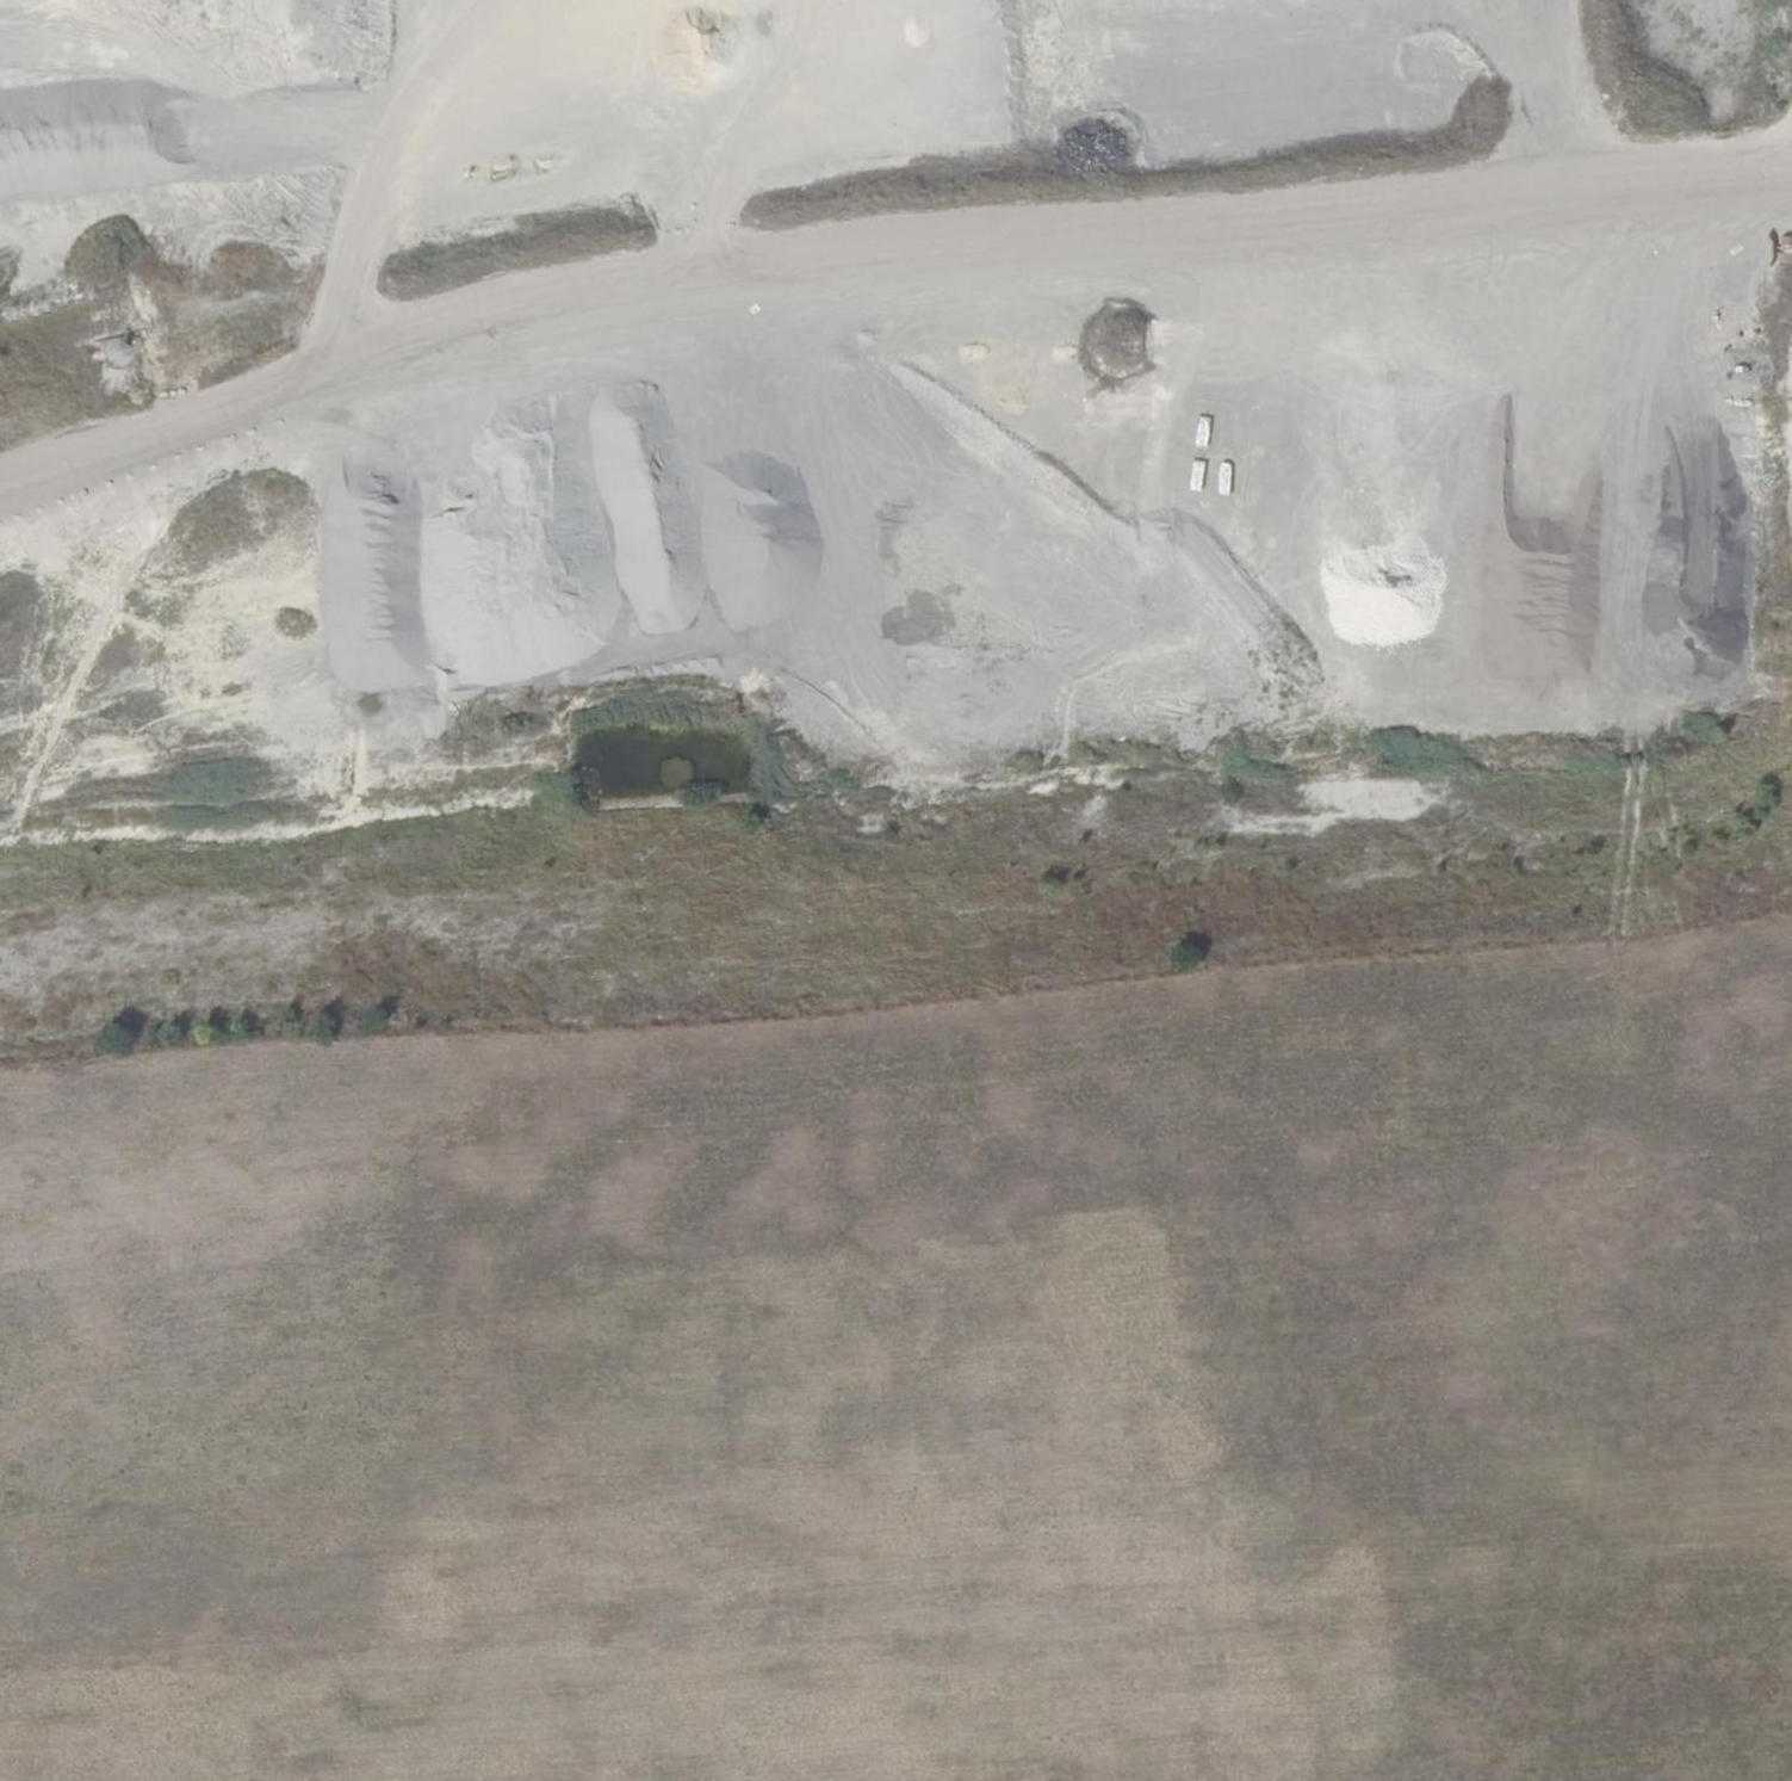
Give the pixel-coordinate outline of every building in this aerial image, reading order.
[(831,371),(834,394),(856,390),(844,309),(800,316),(808,375),(831,371)]
